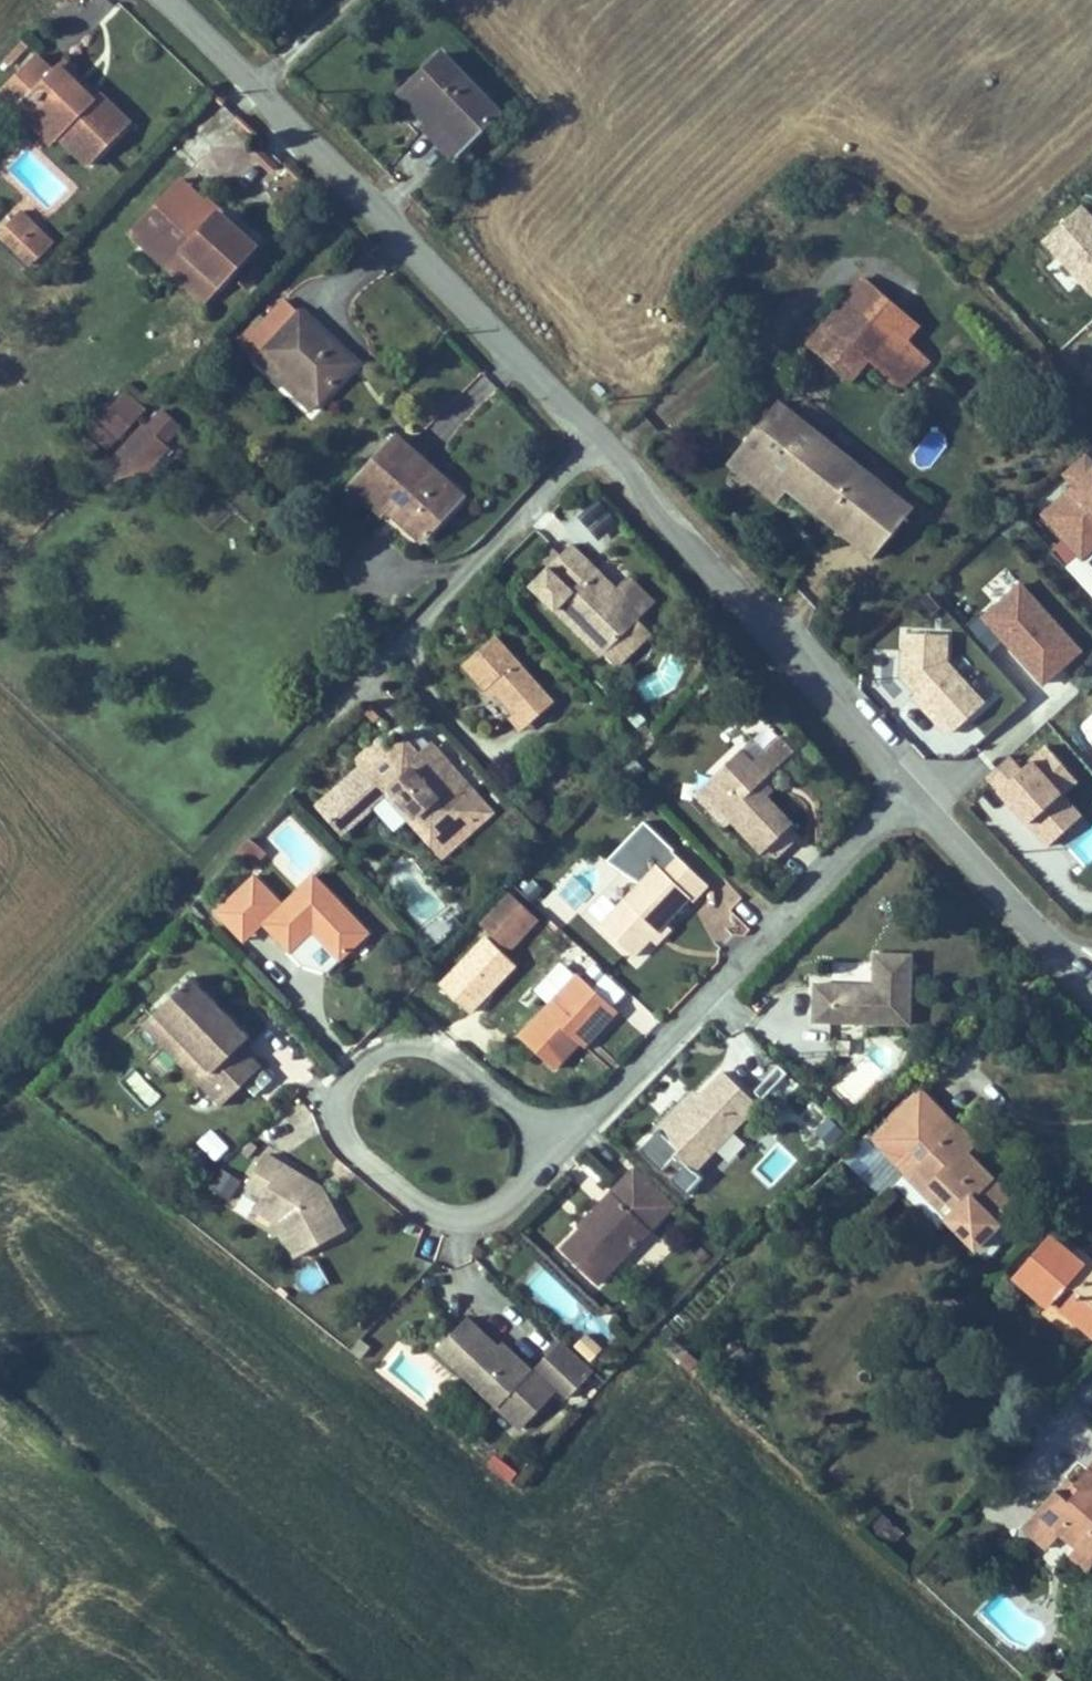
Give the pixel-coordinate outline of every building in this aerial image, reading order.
[(33,60),(51,77),(58,69),(95,103),(126,132),(165,91),(134,62),(129,69),(129,68),(92,34),(88,39),(69,21),(33,60)] [(17,71),(34,51),(21,40),(4,61),(17,71)] [(433,61),(394,99),(419,125),(425,118),(455,148),(488,117),(433,61)] [(58,69),(51,77),(87,112),(95,103),(58,69)] [(182,180),(166,199),(202,230),(219,211),(182,180)] [(219,285),(255,245),(227,219),(219,211),(202,230),(166,199),(131,238),(155,261),(170,244),(219,285)] [(1084,202),(1046,235),(1091,287),(1091,211),(1084,202)] [(20,208),(6,223),(43,257),(57,242),(20,208)] [(0,229),(0,231),(36,264),(43,257),(6,223),(0,229)] [(170,244),(155,261),(201,303),(219,285),(170,244)] [(846,292),(890,329),(899,318),(855,281),(846,292)] [(890,329),(846,292),(801,346),(845,383),(862,361),(897,391),(925,357),(911,347),(903,357),(893,349),(881,338),(890,329)] [(282,312),(245,349),(311,411),(347,373),(314,343),(282,312)] [(890,329),(881,338),(893,349),(911,328),(899,318),(890,329)] [(913,344),(911,347),(925,357),(927,355),(913,344)] [(125,391),(86,434),(109,455),(148,412),(125,391)] [(782,398),(728,464),(767,493),(778,502),(793,483),(878,553),(915,504),(782,398)] [(105,463),(130,488),(186,432),(161,407),(105,463)] [(396,438),(355,482),(385,507),(389,502),(396,494),(434,526),(462,494),(396,438)] [(1091,463),(1091,456),(1084,447),(1061,468),(1072,481),(1091,463)] [(1040,508),(1063,533),(1054,541),(1061,548),(1069,541),(1076,549),(1091,534),(1091,463),(1040,508)] [(355,482),(348,490),(378,516),(385,507),(355,482)] [(396,494),(389,502),(426,535),(434,526),(396,494)] [(583,522),(594,536),(613,522),(602,508),(583,522)] [(1062,560),(1076,549),(1069,541),(1061,548),(1054,541),(1049,545),(1062,560)] [(648,631),(575,557),(559,574),(536,597),(609,670),(648,631)] [(998,603),(1022,582),(1007,565),(983,587),(998,603)] [(1081,648),(1022,582),(998,603),(984,615),(980,611),(964,625),(988,653),(1005,638),(1044,682),(1081,648)] [(982,703),(944,661),(944,634),(903,634),(903,678),(934,713),(929,718),(942,732),(950,733),(982,703)] [(550,721),(566,708),(507,637),(490,651),(473,665),(505,705),(514,698),(528,717),(539,709),(550,721)] [(934,713),(916,693),(911,697),(929,718),(934,713)] [(528,717),(518,724),(528,738),(550,721),(539,709),(528,717)] [(1062,792),(1052,781),(1068,767),(1047,744),(1021,768),(1008,754),(987,772),(1049,843),(1072,823),(1052,800),(1062,792)] [(433,776),(450,761),(437,746),(420,762),(433,776)] [(420,762),(408,748),(394,761),(375,778),(369,772),(324,813),(348,839),(393,799),(435,845),(469,814),(484,832),(501,817),(450,761),(433,776),(420,762)] [(394,761),(382,749),(363,766),(369,772),(375,778),(394,761)] [(740,751),(698,793),(729,825),(734,820),(766,852),(781,838),(797,822),(760,784),(777,768),(758,749),(748,759),(740,751)] [(1062,792),(1077,778),(1068,767),(1052,781),(1062,792)] [(1082,814),(1062,792),(1052,800),(1072,823),(1082,814)] [(469,814),(435,845),(451,862),(484,832),(469,814)] [(244,864),(259,847),(249,838),(233,856),(244,864)] [(675,851),(602,922),(634,954),(649,939),(665,923),(676,913),(691,897),(695,901),(710,886),(675,851)] [(367,920),(315,867),(283,898),(259,873),(241,891),(265,916),(268,919),(296,947),(318,925),(339,947),(353,934),(367,920)] [(265,916),(241,891),(222,909),(249,937),(268,919),(265,916)] [(508,954),(539,922),(509,894),(478,925),(508,954)] [(429,946),(453,936),(446,919),(422,929),(429,946)] [(665,923),(649,939),(655,945),(671,929),(665,923)] [(294,959),(323,973),(333,954),(304,940),(294,959)] [(818,1022),(914,1021),(914,955),(881,955),(881,988),(818,989),(818,1022)] [(629,1011),(592,975),(531,1036),(562,1066),(591,1037),(608,1019),(615,1026),(629,1011)] [(246,1036),(186,976),(149,1012),(207,1073),(195,1084),(216,1105),(257,1065),(237,1045),(246,1036)] [(207,1073),(149,1012),(137,1024),(195,1084),(207,1073)] [(615,1026),(608,1019),(591,1037),(597,1044),(606,1035),(615,1026)] [(144,1113),(161,1098),(134,1067),(117,1081),(144,1113)] [(669,1120),(654,1134),(691,1173),(757,1109),(725,1075),(696,1103),(674,1124),(669,1120)] [(914,1178),(960,1130),(924,1095),(851,1167),(889,1204),(897,1195),(914,1178)] [(692,1098),(669,1120),(674,1124),(696,1103),(692,1098)] [(831,1150),(847,1129),(810,1102),(795,1122),(831,1150)] [(981,1108),(960,1130),(976,1146),(997,1124),(981,1108)] [(960,1130),(914,1178),(897,1195),(913,1210),(919,1203),(945,1228),(948,1225),(966,1243),(980,1256),(1003,1232),(999,1229),(1019,1208),(1010,1199),(967,1158),(978,1148),(976,1146),(960,1130)] [(725,1169),(746,1146),(735,1136),(713,1159),(725,1169)] [(259,1159),(240,1189),(260,1200),(256,1209),(277,1219),(287,1235),(279,1239),(293,1262),(340,1234),(332,1220),(314,1188),(259,1159)] [(581,1234),(561,1254),(594,1287),(671,1211),(633,1172),(595,1209),(601,1215),(581,1234)] [(277,1219),(256,1209),(252,1216),(270,1226),(279,1239),(287,1235),(277,1219)] [(601,1215),(595,1209),(584,1220),(575,1228),(581,1234),(601,1215)] [(1048,1242),(1012,1281),(1043,1310),(1048,1304),(1072,1327),(1091,1306),(1091,1267),(1086,1261),(1078,1269),(1048,1242)] [(516,1305),(485,1275),(457,1303),(537,1381),(570,1348),(552,1330),(547,1336),(516,1305)] [(613,1332),(582,1301),(566,1316),(598,1348),(613,1332)] [(598,1348),(566,1316),(555,1328),(586,1359),(598,1348)] [(486,1473),(511,1484),(518,1469),(493,1458),(486,1473)] [(1078,1539),(1091,1551),(1091,1463),(1081,1476),(1086,1481),(1075,1493),(1069,1489),(1062,1483),(1028,1522),(1053,1544),(1066,1528),(1078,1539)] [(1081,1476),(1069,1489),(1075,1493),(1086,1481),(1081,1476)] [(867,1531),(893,1546),(904,1528),(877,1513),(867,1531)] [(1069,1550),(1091,1570),(1091,1551),(1078,1539),(1069,1550)] [(1054,1673),(1046,1680),(1063,1680),(1054,1673)]
